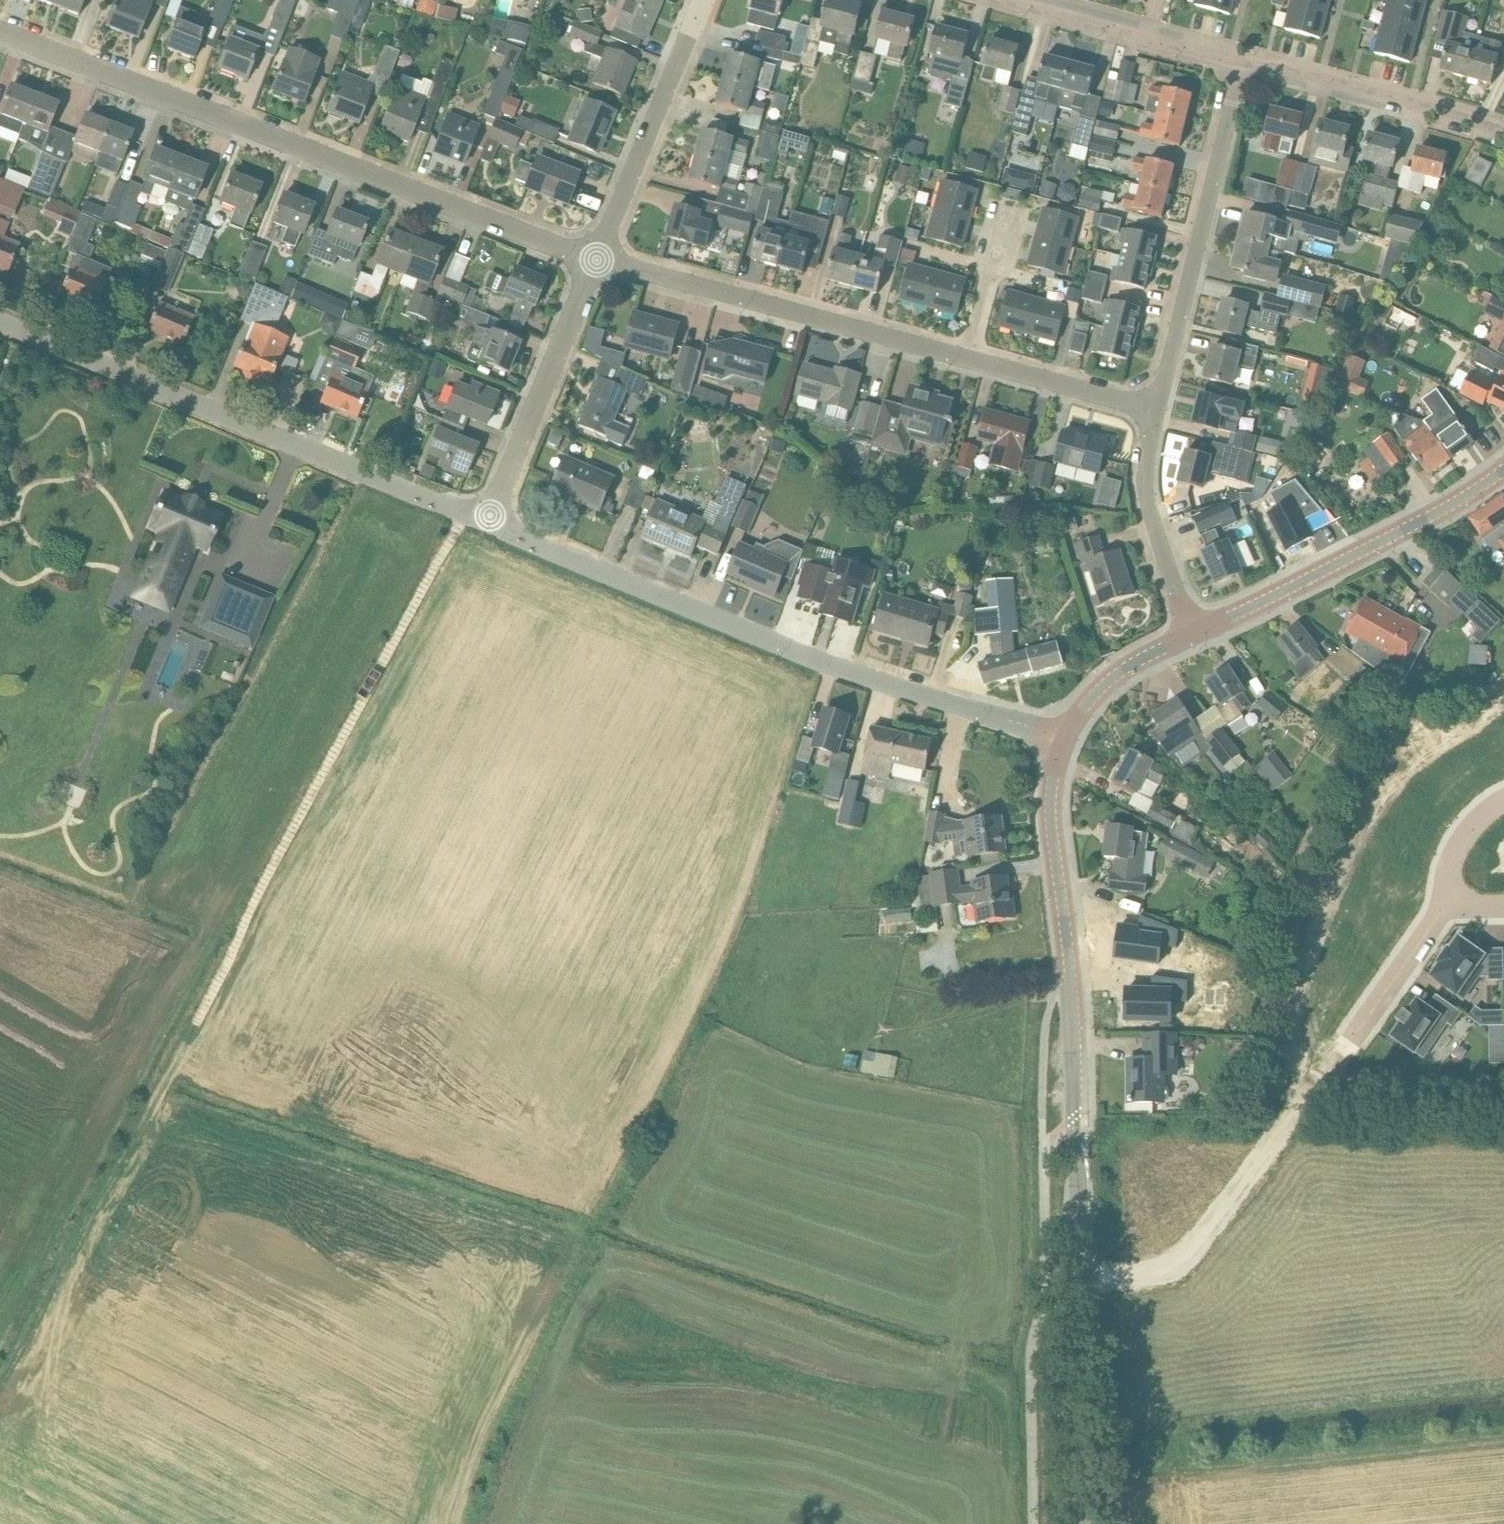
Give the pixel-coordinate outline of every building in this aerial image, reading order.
[(86,0),(58,0),(56,7),(79,16),(86,0)] [(145,20),(153,0),(136,0),(135,2),(130,0),(118,0),(108,27),(138,39),(145,20)] [(165,16),(175,20),(179,22),(175,31),(168,50),(194,60),(200,43),(201,41),(206,30),(191,24),(195,14),(180,7),(183,0),(172,0),(165,16)] [(232,0),(231,0),(218,0),(212,18),(224,23),(233,1),(232,0)] [(293,9),(296,0),(281,0),(270,28),(283,34),(293,9)] [(357,0),(331,0),(327,8),(338,13),(330,36),(343,41),(351,23),(359,1),(357,0)] [(359,1),(351,23),(362,27),(370,5),(370,0),(361,0),(360,1),(359,1)] [(397,6),(413,11),(416,0),(398,0),(397,6)] [(416,10),(432,16),(437,2),(432,0),(419,0),(416,10)] [(622,32),(641,40),(651,15),(655,16),(662,0),(626,0),(614,29),(622,32)] [(783,0),(752,0),(750,9),(752,9),(748,24),(775,31),(779,16),(783,0)] [(857,26),(862,7),(835,0),(831,0),(824,27),(821,39),(838,43),(835,53),(848,56),(853,34),(855,34),(857,26)] [(1235,0),(1196,0),(1195,5),(1231,15),(1235,0)] [(1331,0),(1293,0),(1292,1),(1328,10),(1331,0)] [(1425,7),(1401,0),(1389,0),(1382,25),(1418,34),(1425,7)] [(1321,39),(1328,10),(1292,1),(1285,29),(1321,39)] [(458,10),(437,6),(434,20),(455,24),(458,10)] [(593,22),(591,10),(579,11),(580,23),(593,22)] [(1478,37),(1463,33),(1467,17),(1443,11),(1437,37),(1449,40),(1441,71),(1467,78),(1478,37)] [(908,47),(910,40),(915,21),(884,13),(878,39),(892,42),(888,58),(902,62),(906,46),(908,47)] [(418,18),(415,29),(423,32),(426,20),(418,18)] [(531,27),(509,21),(505,40),(526,46),(531,27)] [(601,58),(605,49),(595,45),(600,34),(575,23),(570,35),(587,42),(584,52),(601,58)] [(1410,63),(1418,34),(1382,25),(1374,53),(1410,63)] [(971,61),(963,59),(969,35),(938,27),(931,53),(934,54),(928,76),(932,77),(931,79),(948,83),(948,82),(952,83),(946,104),(962,108),(974,63),(971,63),(971,61)] [(784,52),(787,37),(760,31),(757,46),(784,52)] [(247,80),(254,62),(263,38),(250,33),(245,46),(230,41),(219,69),(247,80)] [(1491,40),(1491,41),(1478,37),(1467,78),(1492,85),(1497,65),(1500,57),(1498,57),(1502,43),(1491,40)] [(822,43),(820,42),(808,39),(799,74),(814,77),(822,43)] [(1012,73),(1014,68),(1019,49),(990,41),(983,65),(986,66),(982,80),(995,84),(999,69),(1012,73)] [(389,80),(400,52),(386,45),(375,75),(389,80)] [(781,62),(784,52),(765,48),(762,57),(781,62)] [(318,62),(287,50),(282,64),(284,65),(274,91),(304,102),(314,76),(313,75),(318,62)] [(636,62),(617,54),(606,50),(592,84),(622,96),(636,62)] [(878,56),(874,55),(861,52),(852,89),(873,96),(875,85),(871,84),(878,56)] [(761,62),(751,59),(731,54),(724,79),(755,88),(759,74),(774,78),(777,67),(761,63),(761,62)] [(1037,103),(1033,118),(1055,124),(1060,108),(1064,91),(1071,63),(1046,56),(1039,80),(1038,84),(1040,84),(1036,98),(1038,99),(1037,102),(1037,103)] [(424,114),(434,118),(455,66),(442,60),(432,83),(436,84),(424,114)] [(1064,91),(1060,108),(1071,111),(1072,108),(1082,110),(1084,111),(1088,97),(1089,97),(1089,96),(1091,89),(1096,70),(1071,63),(1064,91)] [(483,115),(496,120),(515,74),(502,69),(483,115)] [(380,132),(408,143),(431,84),(422,80),(420,83),(402,76),(380,132)] [(1134,105),(1139,86),(1110,78),(1105,99),(1128,105),(1128,103),(1134,105)] [(751,102),(755,88),(724,79),(717,105),(737,110),(747,113),(763,117),(766,105),(751,102)] [(359,124),(366,105),(372,87),(361,83),(358,89),(339,82),(328,112),(359,124)] [(36,96),(11,86),(4,105),(0,115),(0,116),(0,129),(20,136),(36,96)] [(1149,99),(1146,111),(1159,115),(1186,121),(1193,96),(1165,89),(1165,90),(1152,87),(1149,99)] [(1014,114),(1020,91),(1008,88),(1002,110),(1014,114)] [(48,133),(51,123),(59,105),(36,96),(20,136),(19,139),(27,142),(32,128),(48,133)] [(1022,98),(1013,132),(1028,136),(1033,118),(1037,103),(1037,102),(1022,98)] [(615,113),(596,106),(584,101),(568,142),(598,154),(615,113)] [(1282,137),(1297,141),(1303,117),(1272,110),(1266,133),(1268,134),(1264,149),(1278,152),(1282,137)] [(98,153),(110,124),(86,115),(78,134),(74,144),(98,153)] [(1143,125),(1140,136),(1154,139),(1154,141),(1161,142),(1180,147),(1186,121),(1159,115),(1155,128),(1143,125)] [(1093,134),(1097,120),(1082,116),(1075,144),(1089,148),(1093,134)] [(554,145),(560,130),(534,119),(528,134),(554,145)] [(767,121),(765,120),(762,130),(781,135),(784,125),(767,120),(767,121)] [(1122,127),(1097,120),(1093,134),(1118,141),(1122,127)] [(527,146),(531,136),(496,122),(488,139),(515,150),(518,142),(527,146)] [(1311,161),(1348,171),(1353,150),(1346,148),(1351,130),(1322,122),(1315,146),(1311,161)] [(464,165),(471,146),(478,129),(462,123),(459,130),(444,124),(434,153),(464,165)] [(119,170),(126,152),(133,133),(110,124),(98,153),(95,161),(119,170)] [(735,139),(704,130),(698,156),(744,168),(747,154),(751,143),(735,139)] [(778,151),(803,159),(809,137),(784,130),(778,151)] [(767,133),(764,146),(776,150),(780,137),(767,133)] [(1394,168),(1395,162),(1400,143),(1370,135),(1365,154),(1363,160),(1378,164),(1374,178),(1367,176),(1362,192),(1387,198),(1385,205),(1393,207),(1399,184),(1388,181),(1392,167),(1394,168)] [(1091,150),(1114,157),(1118,142),(1094,136),(1091,150)] [(1447,155),(1419,148),(1409,190),(1420,193),(1424,176),(1441,180),(1447,155)] [(169,192),(181,160),(156,150),(149,169),(144,182),(144,183),(140,194),(149,198),(154,186),(169,192)] [(967,167),(982,170),(984,154),(969,152),(967,167)] [(1113,157),(1092,152),(1090,158),(1112,163),(1113,157)] [(40,195),(54,158),(43,154),(28,191),(40,195)] [(737,193),(744,168),(698,156),(691,182),(721,190),(721,189),(737,193)] [(50,199),(55,186),(64,162),(54,158),(40,195),(50,199)] [(1176,167),(1156,162),(1148,160),(1148,162),(1135,158),(1132,170),(1144,173),(1141,186),(1169,192),(1176,167)] [(1294,189),(1301,162),(1284,158),(1277,185),(1294,189)] [(521,163),(515,181),(527,185),(526,188),(567,204),(578,174),(537,159),(534,168),(521,163)] [(194,201),(199,188),(206,170),(181,160),(169,192),(170,192),(166,202),(179,208),(178,209),(189,213),(193,201),(194,201)] [(1311,194),(1318,167),(1301,162),(1294,189),(1311,194)] [(9,171),(4,182),(15,186),(20,175),(9,171)] [(765,187),(768,175),(762,173),(759,186),(747,183),(744,194),(740,193),(736,208),(755,213),(762,187),(763,187),(764,187),(765,187)] [(1485,180),(1469,173),(1466,179),(1481,187),(1485,180)] [(250,215),(254,206),(261,187),(232,175),(221,204),(235,209),(228,227),(242,232),(249,215),(250,215)] [(979,191),(969,188),(971,180),(954,176),(952,184),(943,181),(935,210),(971,219),(979,191)] [(14,214),(25,190),(15,186),(4,182),(0,180),(0,208),(14,214)] [(119,210),(123,200),(128,186),(117,182),(108,206),(119,210)] [(1003,185),(1001,195),(1019,198),(1020,188),(1003,185)] [(1163,218),(1169,192),(1141,186),(1138,199),(1126,196),(1122,207),(1136,211),(1135,212),(1143,213),(1163,218)] [(785,193),(765,187),(764,187),(763,187),(755,219),(764,221),(762,230),(761,230),(753,260),(777,267),(786,236),(790,223),(777,220),(785,193)] [(1100,213),(1105,193),(1085,188),(1080,208),(1100,213)] [(847,218),(852,198),(839,195),(834,215),(847,218)] [(303,236),(306,226),(314,208),(283,196),(277,211),(272,224),(286,230),(281,244),(294,249),(300,234),(303,236)] [(832,217),(836,200),(824,197),(820,214),(832,217)] [(142,208),(136,205),(123,200),(119,210),(113,226),(132,234),(142,208)] [(678,206),(669,238),(704,247),(720,252),(725,234),(712,230),(714,225),(715,220),(715,218),(701,214),(701,213),(698,212),(678,206)] [(755,213),(736,208),(736,209),(724,206),(719,222),(750,230),(755,213)] [(70,239),(81,213),(68,207),(57,233),(70,239)] [(1079,218),(1063,214),(1044,209),(1036,237),(1072,247),(1079,218)] [(963,248),(971,219),(935,210),(927,238),(963,248)] [(358,249),(361,243),(368,224),(337,212),(328,234),(318,230),(308,253),(333,263),(336,255),(352,262),(357,249),(358,249)] [(1246,214),(1240,241),(1285,252),(1290,230),(1333,242),(1338,226),(1343,228),(1343,227),(1292,212),(1289,225),(1246,214)] [(97,221),(82,214),(67,252),(76,255),(60,295),(96,309),(112,270),(89,260),(94,247),(88,245),(97,221)] [(1424,223),(1391,214),(1385,238),(1392,240),(1411,245),(1424,223)] [(822,251),(830,222),(807,215),(805,224),(804,224),(803,227),(790,223),(786,236),(777,267),(804,274),(811,245),(822,248),(821,251),(822,251)] [(1100,228),(1120,232),(1123,219),(1103,215),(1100,228)] [(4,239),(10,223),(0,219),(0,270),(9,273),(16,255),(20,246),(4,239)] [(196,232),(195,232),(179,225),(169,248),(184,255),(185,252),(188,253),(196,232)] [(203,259),(214,232),(198,226),(195,232),(196,232),(188,253),(203,259)] [(1158,238),(1124,229),(1121,244),(1126,246),(1123,257),(1155,265),(1158,252),(1155,251),(1158,238)] [(909,230),(907,238),(918,240),(920,233),(909,230)] [(402,278),(415,242),(389,232),(376,267),(402,278)] [(852,287),(860,257),(848,253),(852,237),(841,234),(836,250),(835,250),(827,280),(852,287)] [(897,267),(902,248),(903,242),(880,236),(874,260),(860,257),(852,287),(878,294),(886,265),(897,267)] [(1064,275),(1072,247),(1036,237),(1029,265),(1048,271),(1056,273),(1064,275)] [(1392,240),(1381,281),(1390,283),(1411,245),(1392,240)] [(1285,252),(1240,241),(1233,269),(1246,272),(1245,276),(1267,282),(1268,277),(1278,279),(1285,252)] [(424,298),(434,271),(442,252),(415,242),(402,278),(417,284),(406,312),(427,320),(434,302),(424,298)] [(162,264),(167,252),(148,243),(142,257),(162,264)] [(169,295),(184,255),(169,248),(167,252),(162,264),(163,265),(153,288),(169,295)] [(256,280),(265,258),(250,252),(241,274),(256,280)] [(1155,265),(1123,257),(1119,268),(1115,267),(1112,282),(1145,290),(1148,277),(1152,277),(1155,265)] [(929,308),(939,272),(910,265),(900,300),(929,308)] [(510,282),(498,277),(491,292),(518,303),(513,316),(526,321),(532,307),(534,308),(545,282),(515,269),(510,282)] [(1043,270),(1042,276),(1054,279),(1056,273),(1048,271),(1043,270)] [(1105,290),(1109,276),(1089,271),(1086,285),(1105,290)] [(929,308),(957,315),(967,280),(939,272),(929,308)] [(384,282),(372,277),(362,274),(354,293),(376,301),(384,282)] [(1328,286),(1284,275),(1278,298),(1322,309),(1328,286)] [(470,307),(476,291),(444,279),(437,296),(458,305),(459,303),(470,307)] [(287,340),(274,335),(288,299),(256,285),(241,321),(255,327),(249,341),(246,340),(234,367),(270,382),(276,368),(292,375),(298,361),(281,354),(287,340)] [(324,313),(342,320),(348,306),(298,285),(292,300),(324,313)] [(1102,303),(1105,290),(1086,285),(1083,298),(1102,303)] [(1028,335),(1038,299),(1009,291),(1000,327),(1028,335)] [(1289,317),(1293,303),(1264,295),(1260,313),(1247,310),(1247,306),(1225,301),(1217,330),(1240,336),(1243,325),(1278,334),(1282,315),(1289,317)] [(458,305),(437,296),(431,312),(452,320),(458,305)] [(1503,323),(1503,322),(1503,301),(1494,296),(1485,313),(1503,323)] [(1066,307),(1038,299),(1028,335),(1057,342),(1066,307)] [(1420,318),(1384,299),(1373,320),(1399,334),(1403,326),(1413,331),(1420,318)] [(1141,309),(1107,300),(1103,314),(1107,315),(1104,327),(1138,336),(1141,323),(1137,322),(1141,309)] [(183,346),(191,327),(194,319),(159,303),(147,331),(183,346)] [(671,358),(674,346),(679,327),(661,322),(660,326),(644,322),(644,320),(641,319),(640,321),(634,319),(627,346),(646,351),(671,358)] [(336,337),(334,341),(348,347),(350,344),(357,326),(355,325),(344,321),(342,320),(336,337)] [(371,352),(378,336),(357,327),(350,343),(371,352)] [(1138,336),(1104,327),(1102,338),(1098,337),(1094,353),(1128,361),(1131,347),(1135,348),(1138,336)] [(588,332),(583,351),(598,357),(606,332),(590,328),(588,332)] [(491,335),(477,330),(473,341),(466,356),(468,361),(475,364),(479,362),(507,373),(520,343),(502,336),(492,332),(491,335)] [(1088,336),(1074,332),(1070,352),(1083,355),(1088,336)] [(420,339),(409,335),(405,345),(416,350),(420,339)] [(434,341),(423,337),(417,351),(428,356),(434,341)] [(1500,348),(1495,345),(1493,350),(1503,356),(1503,340),(1500,348)] [(321,403),(357,418),(374,377),(355,369),(362,353),(348,347),(334,341),(333,341),(313,389),(325,394),(321,403)] [(765,383),(774,353),(731,341),(729,348),(713,343),(704,375),(723,380),(735,374),(765,383)] [(1214,347),(1206,379),(1225,383),(1233,385),(1238,366),(1254,370),(1258,371),(1261,360),(1257,359),(1260,348),(1228,341),(1226,350),(1214,347)] [(676,374),(692,378),(699,351),(683,347),(676,374)] [(1501,359),(1481,349),(1475,362),(1495,372),(1501,359)] [(850,411),(854,399),(860,376),(843,372),(842,376),(805,365),(799,384),(797,394),(827,402),(827,404),(850,411)] [(1322,367),(1309,414),(1313,416),(1335,371),(1322,367)] [(648,381),(640,378),(622,370),(620,374),(616,384),(599,377),(579,425),(598,433),(607,437),(606,441),(623,448),(631,430),(613,423),(627,390),(641,396),(648,381)] [(1471,373),(1460,394),(1484,406),(1486,400),(1503,409),(1503,375),(1498,386),(1471,373)] [(498,395),(480,388),(472,385),(470,391),(456,385),(442,420),(464,429),(469,418),(486,425),(498,395)] [(723,408),(728,396),(697,385),(692,396),(723,408)] [(953,402),(911,390),(905,410),(883,404),(871,445),(908,455),(913,440),(947,449),(954,421),(948,420),(953,402)] [(1474,443),(1463,427),(1438,392),(1425,401),(1444,428),(1434,435),(1451,460),(1474,443)] [(1244,405),(1201,395),(1194,424),(1231,433),(1228,446),(1254,452),(1258,437),(1237,432),(1244,405)] [(857,429),(872,434),(880,407),(864,402),(857,429)] [(1016,473),(1025,442),(1031,423),(987,411),(979,441),(995,446),(989,466),(1016,473)] [(1418,420),(1402,415),(1394,429),(1403,441),(1428,476),(1451,460),(1434,435),(1427,424),(1427,425),(1424,421),(1418,420)] [(460,440),(464,429),(442,420),(428,454),(442,460),(439,466),(465,477),(477,447),(460,440)] [(1056,462),(1100,473),(1107,444),(1063,432),(1056,462)] [(1388,434),(1375,444),(1394,470),(1407,461),(1388,434)] [(1256,449),(1275,454),(1279,441),(1260,436),(1256,449)] [(1210,458),(1187,452),(1180,483),(1199,488),(1202,489),(1206,473),(1222,477),(1225,463),(1227,464),(1230,447),(1228,447),(1228,446),(1214,443),(1210,458)] [(954,474),(969,478),(978,448),(964,444),(958,465),(956,465),(954,474)] [(1375,444),(1365,452),(1383,478),(1394,470),(1375,444)] [(1235,448),(1227,478),(1251,484),(1258,452),(1254,452),(1228,446),(1228,447),(1230,447),(1235,448)] [(614,480),(584,467),(566,459),(552,490),(556,491),(555,494),(556,498),(567,502),(570,501),(572,498),(601,510),(609,492),(614,480)] [(1051,490),(1057,467),(1039,462),(1033,486),(1051,490)] [(676,508),(659,501),(644,537),(691,557),(696,545),(718,554),(747,486),(726,476),(716,501),(712,499),(702,524),(674,512),(676,508)] [(639,510),(651,483),(636,477),(625,504),(639,510)] [(1115,508),(1122,483),(1105,479),(1098,504),(1115,508)] [(1284,515),(1275,518),(1290,555),(1316,544),(1310,528),(1329,521),(1304,486),(1277,498),(1284,515)] [(1242,499),(1240,494),(1239,493),(1229,498),(1231,503),(1242,499)] [(148,567),(136,597),(168,610),(178,585),(180,580),(181,580),(195,546),(207,550),(219,521),(221,517),(203,510),(205,505),(184,496),(182,501),(164,494),(150,527),(159,530),(161,531),(158,538),(147,566),(148,567)] [(1253,495),(1240,494),(1242,499),(1246,506),(1256,502),(1253,495)] [(1503,496),(1470,518),(1484,539),(1485,539),(1494,553),(1502,548),(1503,552),(1503,497),(1503,496)] [(734,528),(750,534),(761,507),(746,501),(734,528)] [(1200,533),(1223,523),(1226,528),(1239,523),(1229,503),(1194,518),(1200,533)] [(1242,573),(1234,554),(1228,543),(1223,545),(1216,530),(1202,536),(1208,551),(1204,553),(1217,583),(1242,573)] [(1088,563),(1096,585),(1102,604),(1134,594),(1120,551),(1105,556),(1098,538),(1079,544),(1077,545),(1083,564),(1088,563)] [(754,551),(741,545),(728,574),(759,587),(757,591),(773,597),(775,594),(776,594),(784,576),(793,580),(803,552),(778,541),(767,546),(766,547),(757,544),(754,551)] [(853,623),(858,604),(863,585),(870,587),(874,572),(837,561),(834,572),(807,566),(801,586),(804,586),(800,598),(824,605),(821,614),(853,623)] [(1464,587),(1455,579),(1440,565),(1423,584),(1438,597),(1447,605),(1464,587)] [(886,571),(885,581),(893,581),(894,571),(886,571)] [(1005,580),(987,582),(990,607),(974,608),(975,631),(991,631),(993,662),(981,664),(980,664),(985,686),(987,686),(987,685),(1034,672),(1034,673),(1063,665),(1058,645),(1016,656),(1012,630),(1019,630),(1015,589),(1006,590),(1005,580)] [(950,615),(967,621),(974,598),(959,594),(956,605),(942,601),(939,612),(885,596),(875,630),(929,646),(933,632),(944,636),(950,617),(950,615)] [(1384,653),(1403,618),(1365,598),(1346,633),(1384,654),(1384,653)] [(211,600),(200,628),(253,650),(267,616),(247,608),(245,614),(211,600)] [(1481,602),(1467,618),(1478,629),(1472,636),(1481,644),(1501,621),(1481,602)] [(1407,620),(1403,618),(1384,653),(1385,654),(1378,668),(1377,670),(1386,676),(1382,683),(1407,680),(1433,633),(1408,619),(1407,620)] [(1316,648),(1311,641),(1298,626),(1279,642),(1291,657),(1296,664),(1292,667),(1301,680),(1323,661),(1314,649),(1316,648)] [(1244,692),(1239,685),(1228,668),(1207,682),(1222,706),(1218,709),(1229,727),(1245,717),(1242,711),(1250,705),(1242,693),(1244,692)] [(1277,720),(1287,707),(1269,693),(1259,705),(1277,720)] [(1179,700),(1153,717),(1162,729),(1154,735),(1161,745),(1163,743),(1171,756),(1190,743),(1189,743),(1201,735),(1179,700)] [(1204,739),(1227,724),(1217,708),(1194,723),(1204,739)] [(813,748),(838,755),(850,717),(825,709),(815,741),(805,738),(798,760),(809,764),(813,748)] [(926,771),(929,761),(933,741),(872,728),(868,747),(862,774),(891,780),(894,764),(926,771)] [(1223,728),(1204,744),(1224,769),(1242,754),(1223,728)] [(1153,763),(1150,761),(1132,751),(1116,782),(1133,791),(1136,793),(1145,777),(1159,785),(1167,771),(1153,763)] [(1293,776),(1276,753),(1256,770),(1274,792),(1293,776)] [(793,770),(805,774),(808,764),(796,760),(793,770)] [(823,795),(840,800),(846,775),(830,771),(823,795)] [(867,803),(842,799),(838,823),(863,827),(867,803)] [(1147,815),(1146,815),(1158,822),(1172,830),(1180,818),(1153,803),(1147,815)] [(941,844),(946,815),(931,813),(926,841),(941,844)] [(969,857),(987,855),(1006,852),(1002,817),(965,822),(965,823),(956,824),(953,841),(967,839),(969,857)] [(1133,829),(1128,829),(1108,826),(1105,857),(1117,858),(1115,875),(1112,874),(1110,889),(1147,893),(1149,877),(1143,876),(1148,834),(1133,832),(1133,829)] [(1190,848),(1191,846),(1155,826),(1153,830),(1166,837),(1158,852),(1208,878),(1217,860),(1206,854),(1205,856),(1190,848)] [(1276,839),(1264,831),(1256,840),(1267,850),(1276,839)] [(1007,878),(987,881),(973,882),(974,887),(960,889),(958,871),(932,874),(936,906),(962,903),(976,901),(978,922),(1015,918),(1011,891),(1008,891),(1007,878)] [(1177,948),(1180,931),(1140,915),(1139,925),(1138,929),(1119,927),(1116,948),(1120,948),(1119,959),(1145,963),(1145,962),(1159,964),(1161,946),(1177,948)] [(1432,977),(1464,999),(1483,971),(1488,971),(1489,981),(1503,981),(1503,949),(1488,949),(1488,956),(1483,956),(1459,939),(1450,952),(1448,951),(1439,963),(1441,965),(1432,977)] [(1188,1002),(1189,981),(1152,976),(1151,991),(1126,989),(1126,1020),(1171,1021),(1172,1001),(1188,1002)] [(1401,1024),(1392,1037),(1415,1053),(1416,1052),(1424,1058),(1447,1024),(1453,1028),(1463,1013),(1436,995),(1427,1008),(1418,1001),(1409,1014),(1404,1011),(1397,1021),(1401,1024)] [(1469,1018),(1481,1027),(1490,1027),(1503,1026),(1503,1011),(1482,1012),(1476,1007),(1469,1018)] [(1490,1027),(1490,1040),(1503,1040),(1503,1026),(1490,1027)] [(1176,1035),(1145,1036),(1146,1050),(1147,1050),(1147,1060),(1134,1061),(1134,1085),(1130,1085),(1130,1099),(1129,1099),(1129,1103),(1163,1103),(1163,1102),(1164,1102),(1165,1101),(1167,1101),(1168,1100),(1169,1098),(1170,1097),(1170,1094),(1170,1092),(1169,1091),(1168,1089),(1168,1088),(1166,1087),(1165,1086),(1163,1086),(1162,1075),(1176,1075),(1176,1047),(1185,1047),(1185,1038),(1176,1038),(1176,1035)] [(874,1074),(894,1079),(899,1056),(878,1052),(874,1074)]
